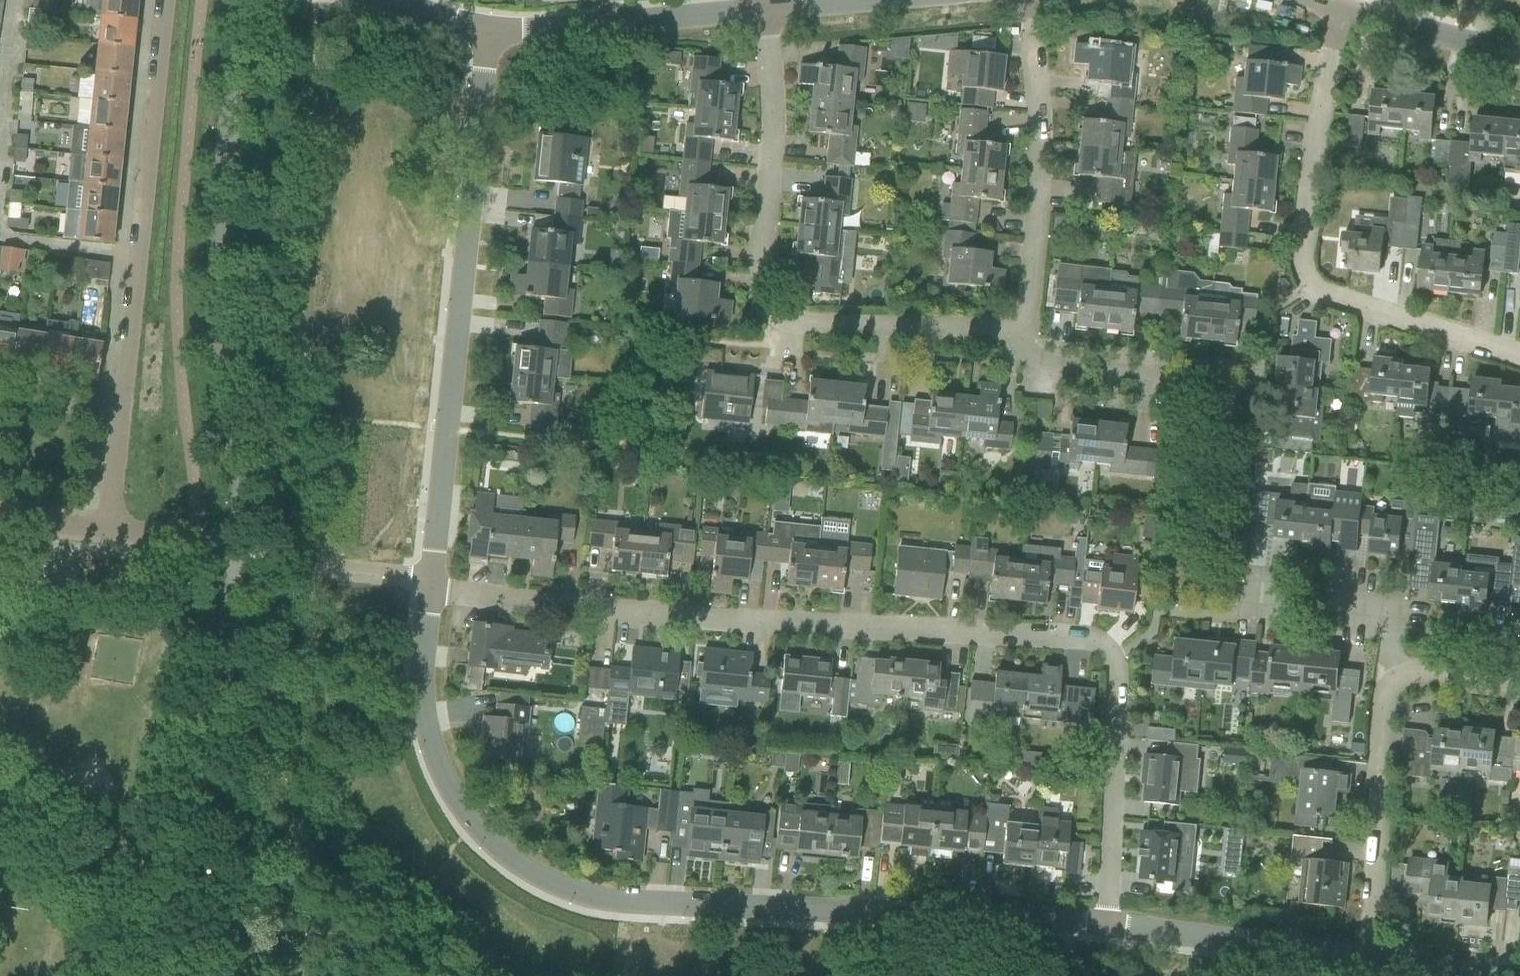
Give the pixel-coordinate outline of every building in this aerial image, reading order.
[(37,10),(49,11),(50,0),(38,0),(37,10)] [(84,15),(102,17),(118,19),(135,21),(137,5),(142,5),(142,0),(86,0),(84,15)] [(102,17),(99,45),(132,49),(134,33),(139,33),(140,21),(135,21),(102,17)] [(28,23),(27,38),(38,39),(40,24),(28,23)] [(38,39),(27,38),(26,50),(37,51),(38,39)] [(99,45),(96,73),(130,76),(131,60),(136,61),(137,49),(132,49),(99,45)] [(1076,45),(1073,65),(1088,66),(1086,80),(1086,81),(1098,83),(1096,98),(1106,99),(1133,102),(1134,95),(1136,75),(1128,75),(1131,51),(1076,45)] [(813,86),(812,100),(852,104),(854,82),(862,83),(866,49),(838,46),(836,69),(800,65),(798,85),(813,86)] [(1231,114),(1264,117),(1266,101),(1281,102),(1283,86),(1298,88),(1300,68),(1270,64),(1272,49),(1248,46),(1246,63),(1245,63),(1243,80),(1235,79),(1231,114)] [(960,106),(971,107),(991,109),(993,92),(1000,93),(1004,56),(949,51),(947,76),(962,78),(961,89),(962,90),(960,106)] [(698,95),(696,110),(736,114),(739,87),(718,85),(721,60),(693,57),(689,94),(698,95)] [(96,73),(93,101),(127,104),(128,88),(133,89),(134,77),(130,76),(96,73)] [(22,79),(21,93),(33,94),(34,80),(22,79)] [(601,81),(600,90),(619,92),(620,83),(601,81)] [(1381,129),(1404,131),(1406,112),(1401,111),(1402,95),(1374,92),(1369,136),(1380,137),(1381,129)] [(33,94),(21,93),(19,106),(31,107),(33,94)] [(1406,112),(1404,131),(1421,133),(1420,141),(1431,142),(1436,98),(1402,95),(1401,111),(1406,112)] [(1083,121),(1080,149),(1119,154),(1121,138),(1129,139),(1133,102),(1106,99),(1103,124),(1083,121)] [(852,104),(812,100),(808,134),(828,136),(825,165),(853,168),(857,128),(849,127),(852,104)] [(93,101),(90,129),(124,132),(125,116),(130,116),(131,105),(127,104),(93,101)] [(686,125),(682,161),(710,164),(713,140),(733,142),(736,114),(696,110),(695,126),(686,125)] [(963,156),(961,171),(1002,175),(1005,147),(985,145),(988,113),(968,111),(960,110),(955,156),(963,156)] [(1347,148),(1362,150),(1365,118),(1350,116),(1347,148)] [(1230,129),(1226,166),(1234,167),(1232,182),(1273,186),(1276,158),(1256,156),(1258,131),(1254,131),(1255,119),(1232,117),(1231,129),(1230,129)] [(1482,155),(1506,158),(1508,138),(1504,138),(1505,121),(1475,118),(1472,145),(1470,162),(1481,163),(1482,155)] [(1519,175),(1519,123),(1505,121),(1504,138),(1508,138),(1506,158),(1504,173),(1519,175)] [(73,127),(70,155),(121,160),(122,144),(127,144),(128,133),(124,132),(107,130),(90,129),(73,127)] [(556,199),(554,216),(581,219),(583,202),(578,201),(585,138),(539,133),(534,181),(559,184),(557,199),(556,199)] [(16,134),(15,149),(27,150),(28,135),(16,134)] [(1436,141),(1433,166),(1448,168),(1451,143),(1436,141)] [(1448,168),(1446,185),(1454,196),(1467,198),(1470,162),(1472,145),(1451,143),(1448,168)] [(27,150),(15,149),(14,162),(25,163),(27,150)] [(1080,149),(1077,177),(1098,179),(1095,203),(1115,206),(1122,207),(1128,207),(1135,156),(1119,154),(1080,149)] [(70,155),(68,182),(84,184),(89,185),(118,188),(120,172),(124,172),(125,161),(121,160),(70,155)] [(687,199),(686,214),(726,218),(729,190),(707,188),(710,164),(682,161),(678,198),(687,199)] [(14,162),(13,174),(39,175),(40,163),(14,162)] [(1002,175),(961,171),(960,185),(952,185),(950,206),(941,205),(940,222),(976,225),(978,200),(999,202),(1002,175)] [(801,198),(798,227),(838,231),(839,216),(848,217),(852,180),(824,177),(821,200),(801,198)] [(68,182),(65,210),(81,212),(115,216),(117,199),(121,200),(122,188),(118,188),(84,184),(68,182)] [(1223,195),(1219,232),(1247,235),(1249,212),(1270,214),(1273,186),(1232,182),(1231,196),(1223,195)] [(11,190),(9,204),(21,206),(22,192),(11,190)] [(21,206),(9,204),(8,216),(20,218),(21,206)] [(586,208),(585,217),(599,218),(600,209),(586,208)] [(115,216),(81,212),(78,241),(110,244),(112,244),(114,227),(118,228),(120,216),(115,216)] [(669,212),(666,239),(670,239),(669,249),(673,249),(672,264),(699,267),(702,244),(722,246),(726,218),(687,214),(686,214),(669,212)] [(532,230),(528,263),(568,267),(570,246),(578,247),(581,219),(554,216),(552,232),(532,230)] [(1344,235),(1342,254),(1350,255),(1348,271),(1380,274),(1383,243),(1388,244),(1390,223),(1374,221),(1373,234),(1359,233),(1359,236),(1344,235)] [(1388,248),(1402,250),(1405,224),(1390,223),(1388,244),(1388,248)] [(1405,224),(1402,250),(1417,251),(1420,226),(1405,224)] [(885,225),(884,235),(896,236),(897,227),(885,225)] [(798,227),(795,255),(815,257),(812,293),(840,296),(842,276),(843,268),(852,269),(855,233),(838,231),(798,227)] [(944,232),(943,240),(941,260),(949,261),(947,286),(1002,291),(1004,271),(988,270),(990,254),(974,252),(976,235),(944,232)] [(1247,235),(1219,232),(1217,249),(1245,252),(1247,235)] [(1492,247),(1489,272),(1503,274),(1506,248),(1507,233),(1493,232),(1492,247)] [(1421,270),(1419,290),(1449,293),(1450,276),(1446,275),(1447,257),(1449,241),(1433,239),(1432,247),(1423,246),(1421,270)] [(1447,257),(1446,275),(1450,276),(1449,293),(1481,296),(1483,276),(1485,252),(1474,251),(1473,260),(1460,258),(1462,242),(1449,241),(1447,257)] [(0,260),(0,271),(18,274),(19,263),(22,263),(24,251),(2,247),(0,260)] [(1503,274),(1518,275),(1519,258),(1519,250),(1506,248),(1503,274)] [(30,251),(28,261),(41,263),(43,253),(30,251)] [(70,268),(84,270),(86,260),(72,258),(70,268)] [(86,260),(84,270),(83,278),(108,281),(110,264),(86,260)] [(568,267),(528,263),(527,277),(512,276),(510,295),(545,299),(543,316),(571,319),(574,291),(565,290),(568,267)] [(672,264),(669,290),(678,291),(675,316),(710,320),(729,322),(732,302),(711,300),(713,284),(698,282),(699,267),(672,264)] [(1075,327),(1103,330),(1109,290),(1108,290),(1110,271),(1109,270),(1108,273),(1096,272),(1096,269),(1088,268),(1086,268),(1085,269),(1083,270),(1082,271),(1081,272),(1081,274),(1080,279),(1056,276),(1053,304),(1069,306),(1068,312),(1069,313),(1076,315),(1075,327)] [(1132,313),(1156,316),(1159,287),(1139,285),(1140,278),(1129,277),(1127,272),(1110,271),(1108,290),(1109,290),(1103,330),(1130,333),(1132,313)] [(1177,338),(1206,341),(1214,284),(1198,282),(1193,276),(1175,274),(1168,279),(1167,288),(1159,287),(1156,316),(1179,318),(1177,338)] [(1279,280),(1277,287),(1281,292),(1288,291),(1290,284),(1286,279),(1279,280)] [(1214,284),(1206,341),(1233,344),(1235,321),(1243,322),(1243,324),(1252,325),(1255,296),(1254,295),(1254,297),(1238,296),(1239,291),(1229,290),(1226,286),(1214,284)] [(17,331),(20,317),(0,314),(0,363),(12,364),(17,331)] [(40,369),(56,371),(68,373),(73,339),(76,321),(71,320),(67,323),(48,320),(45,335),(40,369)] [(516,348),(513,375),(553,379),(569,381),(572,352),(564,352),(567,324),(559,323),(539,321),(536,350),(516,348)] [(1318,392),(1319,392),(1322,364),(1330,365),(1332,341),(1316,339),(1317,323),(1299,321),(1297,337),(1293,336),(1291,359),(1279,358),(1276,387),(1318,392)] [(73,339),(68,373),(84,375),(96,377),(101,344),(103,330),(75,326),(73,339)] [(12,364),(28,367),(40,369),(45,335),(17,331),(12,364)] [(1384,398),(1399,399),(1403,362),(1375,359),(1373,375),(1352,373),(1349,401),(1383,404),(1384,398)] [(1399,399),(1398,417),(1415,419),(1416,414),(1447,417),(1450,389),(1430,387),(1431,371),(1404,368),(1404,362),(1403,362),(1399,399)] [(706,371),(704,391),(701,419),(749,424),(754,376),(706,371)] [(553,379),(513,375),(510,403),(530,405),(528,430),(556,433),(560,395),(552,394),(553,379)] [(1483,418),(1498,420),(1502,383),(1473,380),(1472,391),(1450,389),(1447,417),(1460,419),(1460,423),(1482,425),(1483,418)] [(783,399),(780,427),(804,430),(804,432),(832,435),(833,425),(837,385),(810,382),(808,402),(783,399)] [(1497,425),(1513,427),(1512,434),(1519,435),(1519,390),(1502,389),(1503,383),(1502,383),(1498,420),(1497,425)] [(965,398),(960,438),(983,440),(982,449),(1010,452),(1011,443),(1013,423),(996,421),(1000,386),(980,384),(979,399),(965,398)] [(837,385),(833,425),(848,427),(847,435),(885,438),(888,411),(864,408),(866,388),(837,385)] [(1318,392),(1276,387),(1282,388),(1279,416),(1291,417),(1289,436),(1274,434),(1273,450),(1312,454),(1313,441),(1320,442),(1324,407),(1317,407),(1318,392)] [(900,412),(898,435),(910,437),(910,441),(938,444),(938,436),(960,438),(965,398),(932,395),(931,402),(914,400),(912,413),(900,412)] [(764,426),(780,427),(783,399),(767,398),(764,426)] [(1080,462),(1094,464),(1098,425),(1070,422),(1068,442),(1028,437),(1025,465),(1079,470),(1080,462)] [(1098,425),(1094,464),(1109,465),(1108,473),(1161,479),(1164,452),(1124,448),(1126,428),(1098,425)] [(1422,473),(1420,486),(1433,488),(1435,474),(1422,473)] [(1275,526),(1274,538),(1303,541),(1308,503),(1308,499),(1308,497),(1309,486),(1292,484),(1291,496),(1253,492),(1249,524),(1275,526)] [(1023,487),(1022,501),(1036,503),(1038,488),(1023,487)] [(1359,534),(1371,535),(1369,554),(1399,557),(1400,549),(1413,551),(1414,542),(1420,490),(1411,489),(1410,502),(1391,500),(1389,518),(1374,516),(1375,508),(1362,507),(1359,534)] [(1303,541),(1303,547),(1331,550),(1332,542),(1339,543),(1338,549),(1347,550),(1357,551),(1357,550),(1359,534),(1362,507),(1363,495),(1362,495),(1336,492),(1335,501),(1308,499),(1308,503),(1303,541)] [(487,557),(519,560),(523,520),(524,511),(503,508),(503,510),(492,508),(494,496),(476,494),(468,565),(486,567),(487,557)] [(1471,499),(1470,510),(1483,512),(1484,500),(1471,499)] [(523,520),(519,560),(533,562),(532,577),(551,579),(555,542),(572,544),(574,517),(546,514),(546,523),(523,520)] [(1143,516),(1142,532),(1153,533),(1155,517),(1143,516)] [(610,571),(638,574),(642,534),(627,532),(628,524),(590,520),(587,548),(612,551),(610,571)] [(765,550),(764,562),(788,565),(786,585),(814,588),(818,548),(820,528),(773,523),(772,535),(767,535),(765,550)] [(640,550),(638,574),(666,578),(668,561),(676,562),(675,565),(691,567),(692,559),(693,550),(694,539),(695,531),(658,527),(657,535),(642,534),(640,550)] [(764,562),(767,535),(741,532),(740,541),(716,538),(717,530),(702,529),(699,556),(713,557),(709,592),(729,594),(731,579),(747,581),(749,561),(764,562)] [(819,549),(818,548),(814,588),(842,591),(844,571),(869,574),(872,546),(847,543),(848,536),(820,533),(819,549)] [(968,576),(967,581),(990,583),(989,598),(1017,601),(1021,561),(1005,560),(1006,552),(986,550),(987,538),(972,537),(970,549),(968,576)] [(1021,561),(1017,601),(1045,604),(1047,584),(1081,588),(1083,569),(1086,539),(1076,538),(1074,559),(1059,558),(1060,550),(1023,546),(1021,561)] [(1411,575),(1410,582),(1431,585),(1430,590),(1429,600),(1457,603),(1462,560),(1435,557),(1436,544),(1414,542),(1413,551),(1412,559),(1411,575)] [(1508,600),(1519,601),(1519,547),(1514,546),(1512,566),(1512,569),(1511,572),(1511,576),(1508,600)] [(951,574),(968,576),(970,549),(954,547),(951,574)] [(898,549),(895,576),(892,596),(940,602),(946,554),(898,549)] [(1457,603),(1457,610),(1458,610),(1487,613),(1488,601),(1488,598),(1508,600),(1511,576),(1511,572),(1512,569),(1512,566),(1499,564),(1499,559),(1467,555),(1466,561),(1462,560),(1457,603)] [(1081,588),(1080,597),(1097,599),(1096,610),(1132,613),(1138,559),(1113,556),(1111,571),(1100,570),(1100,571),(1083,569),(1081,588)] [(483,667),(489,668),(494,669),(495,663),(545,669),(549,637),(509,632),(509,629),(474,625),(469,666),(483,667)] [(1250,697),(1251,697),(1256,654),(1257,643),(1220,639),(1219,645),(1207,644),(1202,685),(1201,689),(1215,691),(1216,686),(1232,687),(1233,679),(1252,681),(1250,697)] [(1155,656),(1152,684),(1172,686),(1182,687),(1182,683),(1202,685),(1207,644),(1176,641),(1175,659),(1156,657),(1156,656),(1155,656)] [(1270,686),(1303,689),(1307,651),(1307,648),(1293,647),(1292,649),(1272,647),(1271,655),(1256,654),(1251,697),(1268,699),(1270,686)] [(697,663),(695,678),(702,679),(701,689),(699,705),(736,709),(737,701),(767,704),(768,696),(770,676),(750,674),(752,654),(705,649),(703,664),(697,663)] [(610,669),(608,689),(607,691),(675,698),(680,655),(632,650),(630,671),(610,669)] [(1307,651),(1303,689),(1335,693),(1332,722),(1349,724),(1352,694),(1357,694),(1360,672),(1347,671),(1347,676),(1338,675),(1340,654),(1307,651)] [(785,655),(782,681),(780,695),(782,695),(782,691),(800,693),(799,697),(832,701),(830,717),(846,718),(851,681),(830,678),(832,667),(803,663),(804,657),(785,655)] [(901,697),(907,697),(911,661),(889,659),(889,662),(874,660),(872,676),(857,674),(853,704),(871,705),(872,693),(896,696),(896,698),(900,698),(901,697)] [(911,661),(907,697),(922,699),(921,711),(941,713),(941,712),(955,714),(955,715),(962,716),(965,689),(958,688),(957,688),(957,692),(943,691),(944,683),(937,682),(938,673),(939,664),(911,661)] [(469,666),(466,690),(480,691),(483,667),(469,666)] [(1026,676),(1021,718),(1040,720),(1041,712),(1056,714),(1055,722),(1071,724),(1091,726),(1095,689),(1093,689),(1093,690),(1074,688),(1073,694),(1059,692),(1059,686),(1061,668),(1041,666),(1040,678),(1026,676)] [(1021,718),(1026,676),(996,673),(994,689),(970,687),(967,721),(1005,725),(1006,717),(1021,718)] [(481,758),(518,762),(521,730),(526,731),(528,709),(497,705),(496,719),(485,718),(481,758)] [(581,707),(578,741),(602,743),(602,741),(605,710),(581,707)] [(1405,729),(1402,749),(1405,750),(1402,776),(1432,779),(1433,769),(1461,773),(1464,740),(1466,730),(1466,729),(1450,727),(1449,732),(1437,731),(1436,740),(1429,739),(1429,738),(1429,737),(1429,736),(1429,735),(1429,734),(1428,734),(1428,733),(1427,733),(1427,732),(1426,732),(1425,731),(1424,731),(1405,729)] [(1146,740),(1174,743),(1175,731),(1148,728),(1146,740)] [(1489,781),(1510,784),(1514,746),(1513,746),(1512,758),(1493,755),(1495,734),(1466,730),(1461,773),(1478,775),(1478,770),(1490,772),(1489,781)] [(749,740),(748,752),(761,753),(762,741),(749,740)] [(1514,746),(1510,784),(1511,784),(1512,772),(1519,773),(1519,746),(1514,746)] [(1225,748),(1224,763),(1247,765),(1249,750),(1225,748)] [(1251,751),(1251,755),(1271,757),(1269,778),(1302,782),(1298,822),(1315,824),(1314,828),(1316,828),(1317,817),(1333,818),(1335,792),(1348,794),(1349,776),(1329,774),(1321,773),(1323,758),(1303,756),(1294,755),(1294,756),(1272,753),(1251,751)] [(772,753),(771,767),(784,768),(785,754),(772,753)] [(1145,754),(1143,773),(1147,774),(1143,802),(1163,804),(1179,806),(1180,793),(1182,779),(1199,780),(1201,759),(1189,758),(1165,756),(1145,754)] [(786,757),(785,768),(795,769),(795,758),(786,757)] [(599,784),(594,830),(592,849),(616,852),(616,860),(641,863),(647,809),(624,807),(626,787),(599,784)] [(659,810),(657,831),(673,833),(673,829),(677,793),(661,791),(659,810)] [(1501,791),(1499,804),(1507,805),(1509,792),(1501,791)] [(687,856),(722,860),(726,814),(727,804),(708,802),(707,812),(693,810),(693,804),(681,803),(682,793),(677,793),(673,829),(689,831),(687,856)] [(988,795),(987,804),(997,805),(998,796),(988,795)] [(909,855),(929,857),(935,801),(919,799),(918,808),(884,804),(883,812),(879,844),(910,847),(909,855)] [(982,855),(983,840),(986,815),(952,811),(952,803),(935,801),(929,857),(951,860),(952,852),(982,855)] [(776,840),(775,849),(796,852),(800,852),(799,858),(825,861),(830,817),(831,807),(806,804),(780,802),(778,820),(776,840)] [(1032,868),(1032,866),(1037,826),(1007,823),(1009,806),(997,805),(987,804),(986,815),(983,840),(1004,842),(1001,865),(1032,868)] [(1037,826),(1032,866),(1054,868),(1054,867),(1063,868),(1063,871),(1079,873),(1082,849),(1082,844),(1067,842),(1069,823),(1056,822),(1057,811),(1038,809),(1037,826)] [(726,814),(722,860),(757,864),(760,838),(772,839),(775,813),(753,810),(752,816),(726,814)] [(879,849),(879,844),(883,812),(860,810),(851,811),(846,817),(845,819),(830,817),(825,861),(842,862),(843,858),(844,858),(845,857),(856,858),(857,847),(879,849)] [(1140,851),(1140,857),(1144,858),(1143,859),(1141,879),(1175,882),(1174,890),(1189,892),(1190,883),(1191,883),(1192,879),(1190,879),(1192,863),(1181,861),(1184,837),(1196,838),(1197,826),(1165,822),(1165,823),(1171,824),(1170,835),(1142,832),(1140,851)] [(1228,829),(1227,842),(1242,843),(1243,831),(1228,829)] [(1323,839),(1303,837),(1293,836),(1290,866),(1306,868),(1302,905),(1341,909),(1346,864),(1321,861),(1323,839)] [(1392,864),(1391,894),(1405,895),(1405,896),(1430,898),(1428,915),(1441,917),(1440,923),(1457,924),(1457,922),(1461,880),(1446,878),(1448,864),(1429,862),(1409,860),(1408,865),(1408,869),(1393,867),(1393,864),(1392,864)] [(1505,909),(1516,910),(1517,894),(1519,895),(1519,868),(1508,867),(1507,879),(1505,905),(1505,909)] [(1461,880),(1457,922),(1486,926),(1489,903),(1505,905),(1507,879),(1491,877),(1490,887),(1478,886),(1479,882),(1461,880)]
